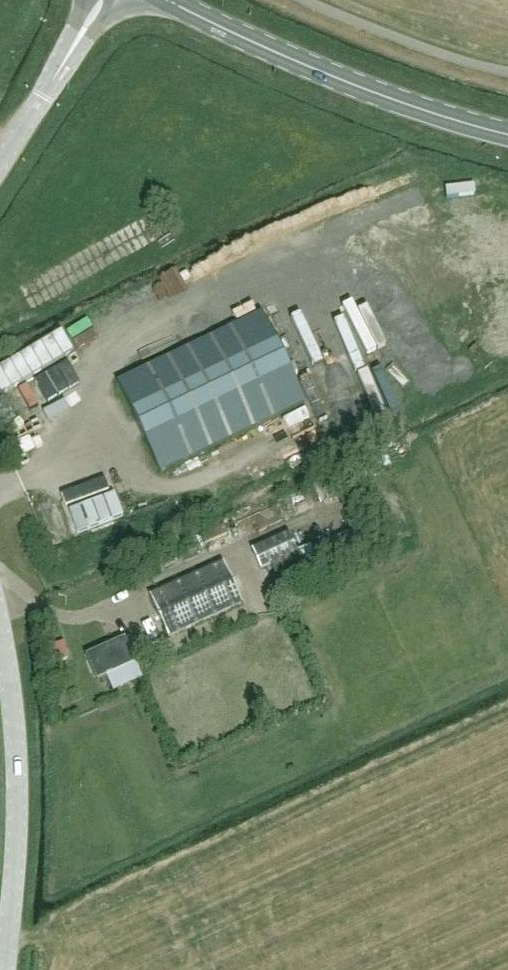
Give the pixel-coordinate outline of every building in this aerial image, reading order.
[(138,239),(145,252),(163,242),(156,229),(138,239)] [(160,473),(305,403),(262,313),(117,382),(160,473)] [(77,343),(87,342),(85,323),(75,324),(77,343)] [(73,334),(62,339),(72,362),(83,358),(73,334)] [(253,551),(261,570),(297,553),(289,535),(253,551)] [(301,563),(273,575),(279,589),(308,576),(301,563)] [(224,565),(151,598),(169,637),(242,604),(224,565)] [(98,679),(134,662),(124,639),(87,656),(98,679)]
